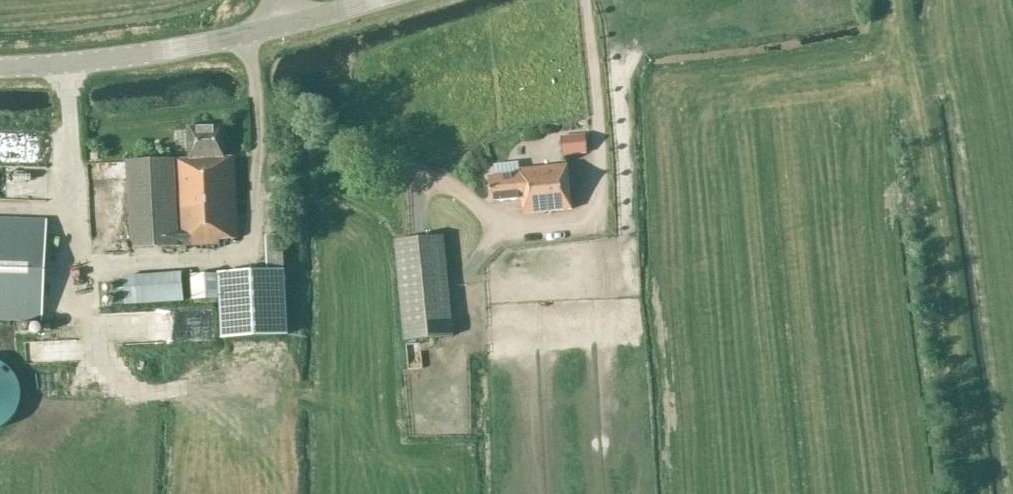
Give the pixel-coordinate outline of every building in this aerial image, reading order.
[(225,157),(224,126),(188,127),(189,160),(178,161),(178,160),(127,162),(131,248),(220,245),(220,240),(238,239),(234,157),(225,157)] [(566,155),(586,153),(587,153),(585,135),(561,138),(562,155),(566,154),(566,155)] [(565,166),(519,170),(518,163),(494,166),(495,177),(487,177),(490,203),(522,200),(523,214),(570,209),(565,166)] [(47,221),(0,219),(0,319),(43,321),(47,221)] [(265,237),(266,271),(219,273),(220,299),(222,339),(287,335),(282,237),(265,237)] [(442,237),(395,241),(393,241),(402,341),(451,337),(442,237)] [(220,299),(219,273),(192,275),(193,301),(220,299)] [(180,274),(155,275),(123,278),(125,304),(182,300),(180,274)] [(199,337),(199,316),(119,318),(120,338),(199,337)] [(4,426),(7,423),(10,420),(13,416),(15,413),(17,409),(18,405),(19,401),(19,396),(19,391),(18,386),(16,381),(14,377),(11,373),(7,369),(3,366),(0,364),(0,428),(4,426)]
